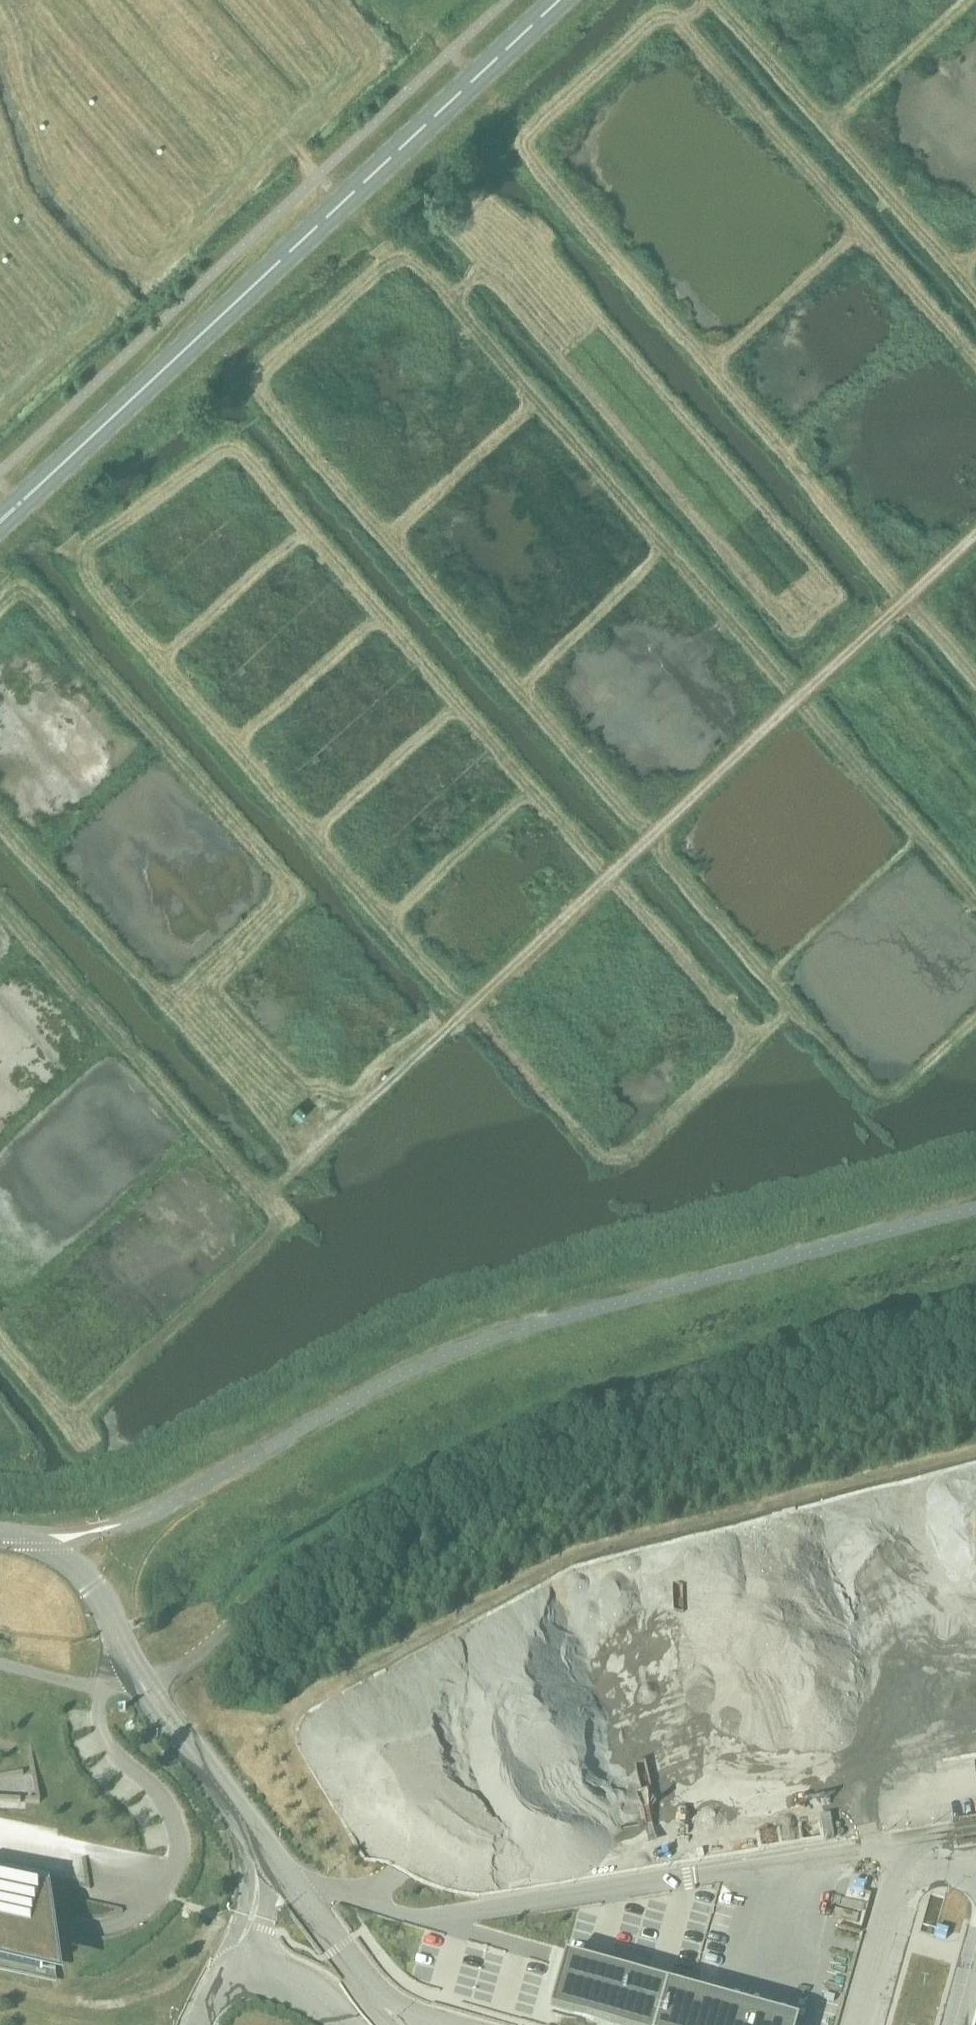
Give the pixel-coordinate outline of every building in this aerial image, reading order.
[(66,1985),(61,1946),(60,1942),(58,1924),(57,1920),(54,1898),(54,1894),(52,1881),(52,1877),(50,1864),(0,1854),(0,1971),(66,1985)] [(866,1882),(855,1879),(852,1889),(863,1892),(866,1882)] [(948,1930),(937,1927),(934,1937),(946,1940),(948,1930)] [(549,2012),(560,2016),(562,2016),(593,2024),(797,2024),(797,2023),(564,1958),(549,2012)]
